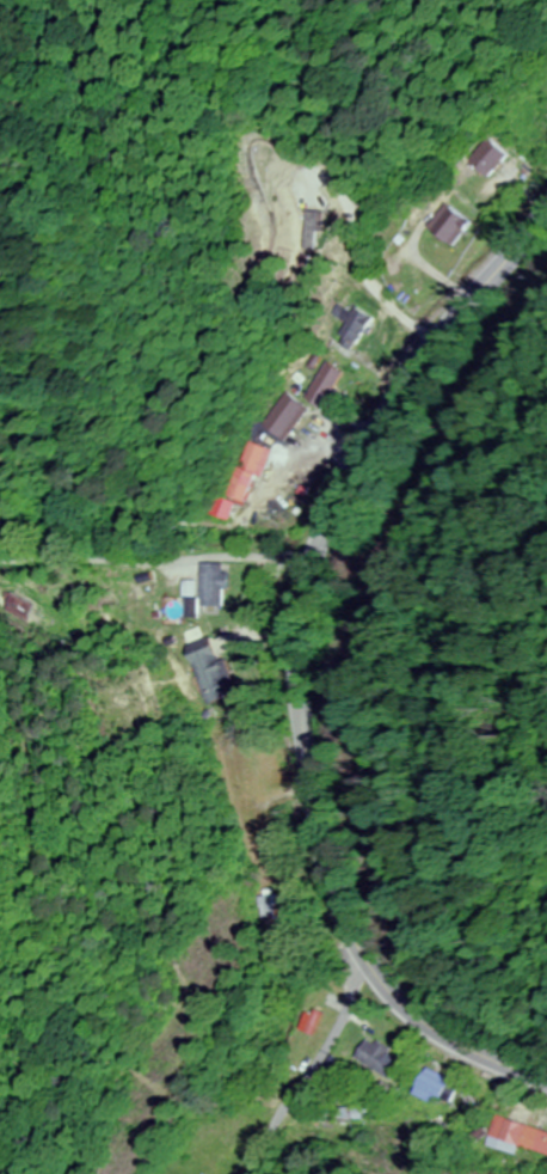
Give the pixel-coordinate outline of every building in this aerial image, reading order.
[(516,156),(498,138),(477,158),(496,177),(516,156)] [(438,226),(466,247),(484,223),(456,202),(438,226)] [(317,212),(317,242),(327,242),(327,212),(317,212)] [(382,321),(362,306),(342,331),(363,346),(382,321)] [(329,410),(351,372),(332,361),(310,399),(329,410)] [(289,442),(313,409),(288,391),(264,424),(289,442)] [(274,448),(249,442),(237,497),(262,503),(274,448)] [(208,564),(208,607),(238,607),(238,564),(208,564)] [(228,642),(198,651),(213,699),(242,690),(228,642)] [(262,895),(262,925),(287,925),(287,895),(262,895)] [(395,1082),(408,1062),(372,1039),(359,1059),(395,1082)] [(487,1148),(516,1158),(520,1146),(546,1155),(546,1130),(499,1114),(487,1148)]
